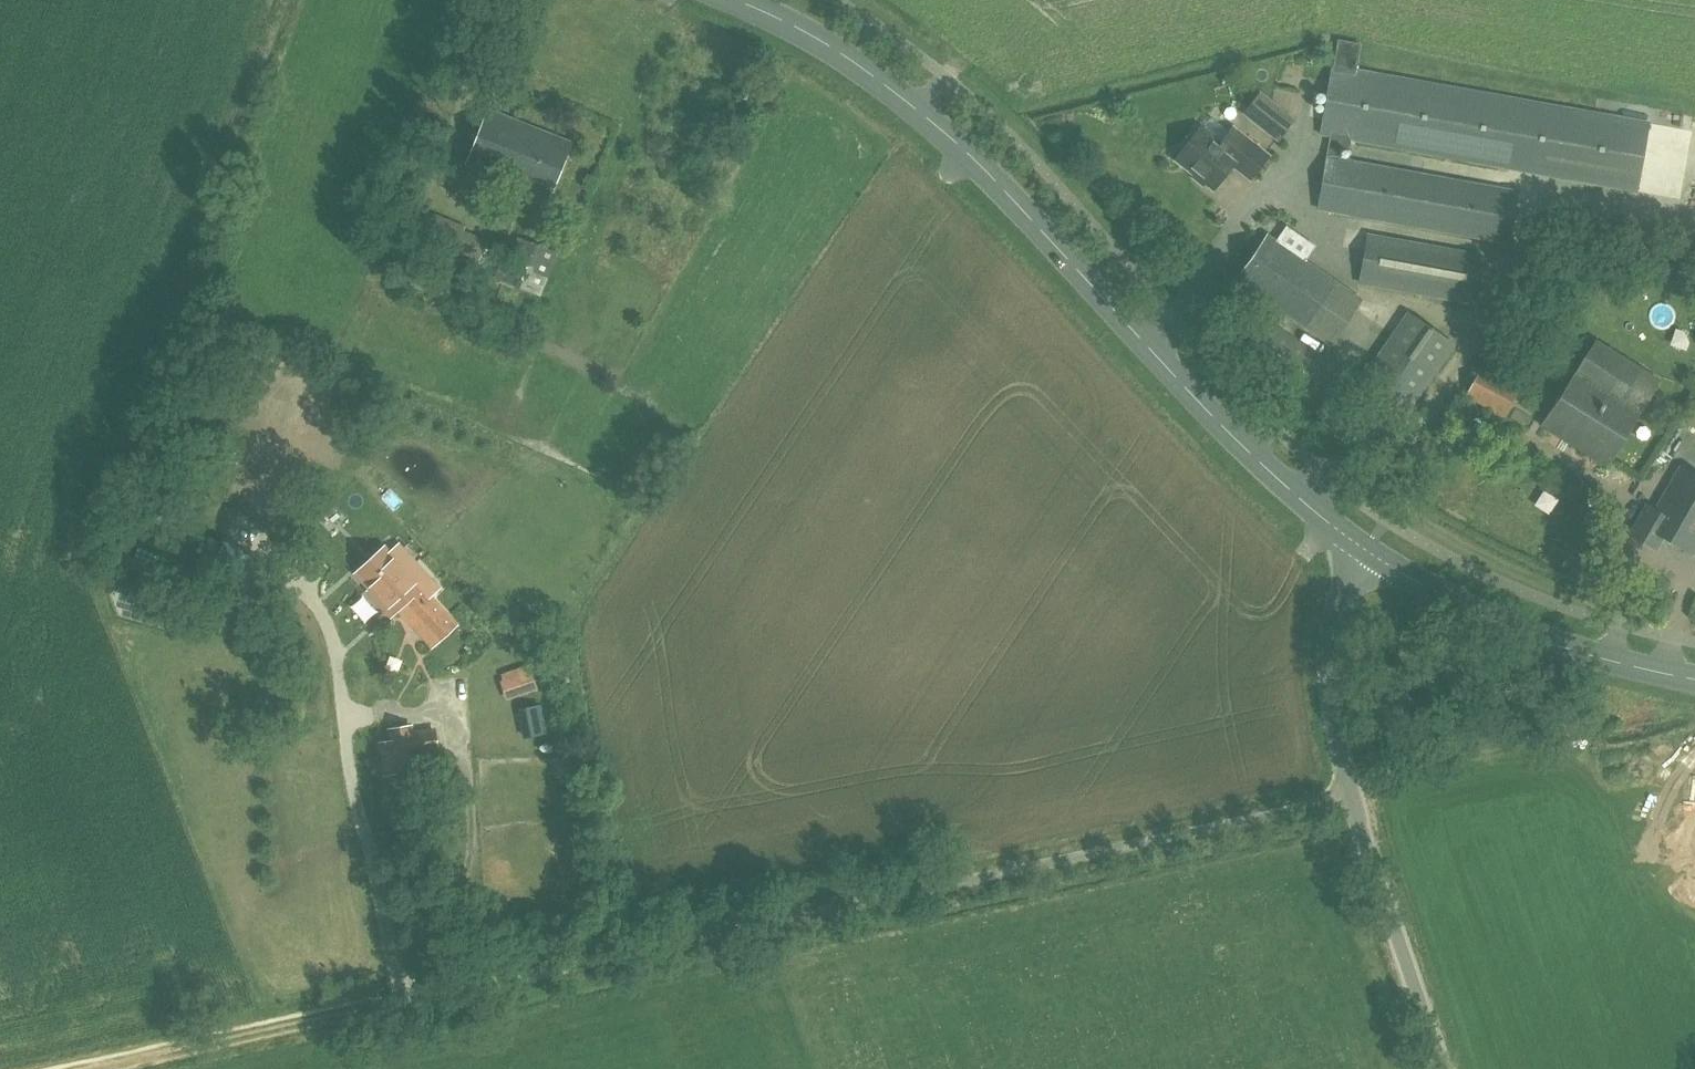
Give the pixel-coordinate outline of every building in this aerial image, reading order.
[(1349,150),(1351,139),(1636,193),(1649,123),(1356,70),(1360,44),(1338,40),(1334,66),(1332,66),(1320,133),(1331,135),(1318,208),(1509,242),(1518,192),(1339,160),(1341,149),(1349,150)] [(1293,121),(1259,94),(1246,112),(1279,138),(1293,121)] [(494,174),(515,120),(489,110),(467,163),(494,174)] [(572,143),(515,120),(494,174),(551,196),(572,143)] [(1232,129),(1220,144),(1200,128),(1176,158),(1213,188),(1233,164),(1250,178),(1268,156),(1246,138),(1245,139),(1232,129)] [(488,241),(464,231),(466,227),(430,211),(417,241),(455,257),(453,263),(475,272),(488,241)] [(1332,344),(1362,300),(1268,235),(1237,279),(1332,344)] [(1472,304),(1481,255),(1368,235),(1358,283),(1472,304)] [(545,248),(524,240),(508,282),(528,290),(545,248)] [(1456,345),(1408,312),(1361,382),(1408,414),(1456,345)] [(1266,330),(1242,361),(1279,389),(1292,399),(1318,366),(1324,358),(1273,321),(1266,330)] [(1607,466),(1660,380),(1596,340),(1542,425),(1607,466)] [(1505,416),(1520,390),(1480,370),(1466,395),(1505,416)] [(1681,467),(1656,511),(1647,505),(1630,535),(1656,549),(1663,536),(1694,554),(1694,552),(1694,476),(1681,467)] [(386,543),(357,570),(371,586),(368,588),(385,607),(388,605),(395,613),(398,610),(402,614),(403,613),(432,644),(433,645),(457,623),(446,611),(445,611),(431,596),(440,588),(423,569),(403,547),(396,554),(386,543)] [(439,748),(436,728),(413,732),(412,725),(392,728),(394,741),(382,743),(387,773),(418,768),(416,752),(439,748)]
